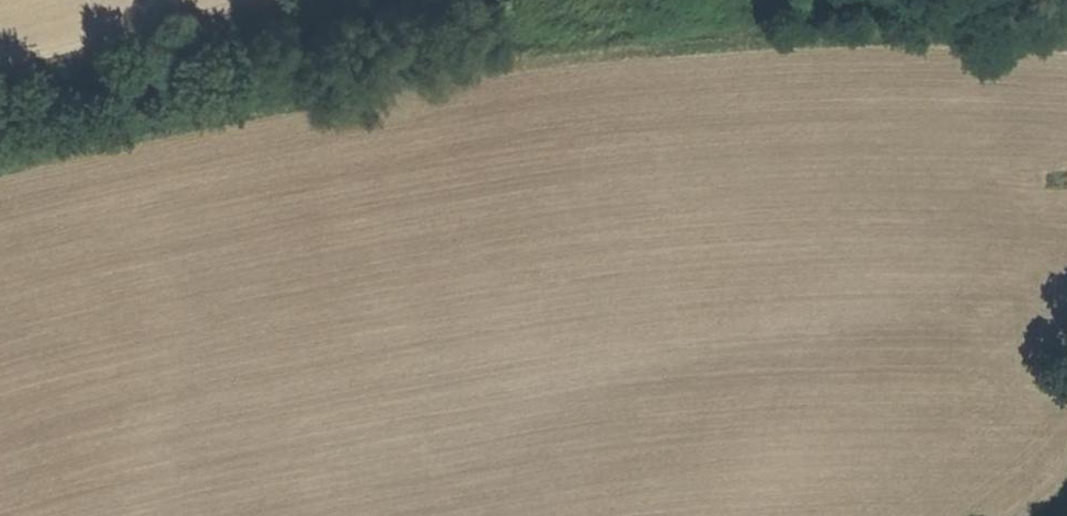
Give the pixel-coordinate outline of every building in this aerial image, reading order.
[(1051,173),(1051,183),(1066,183),(1066,173),(1051,173)]
